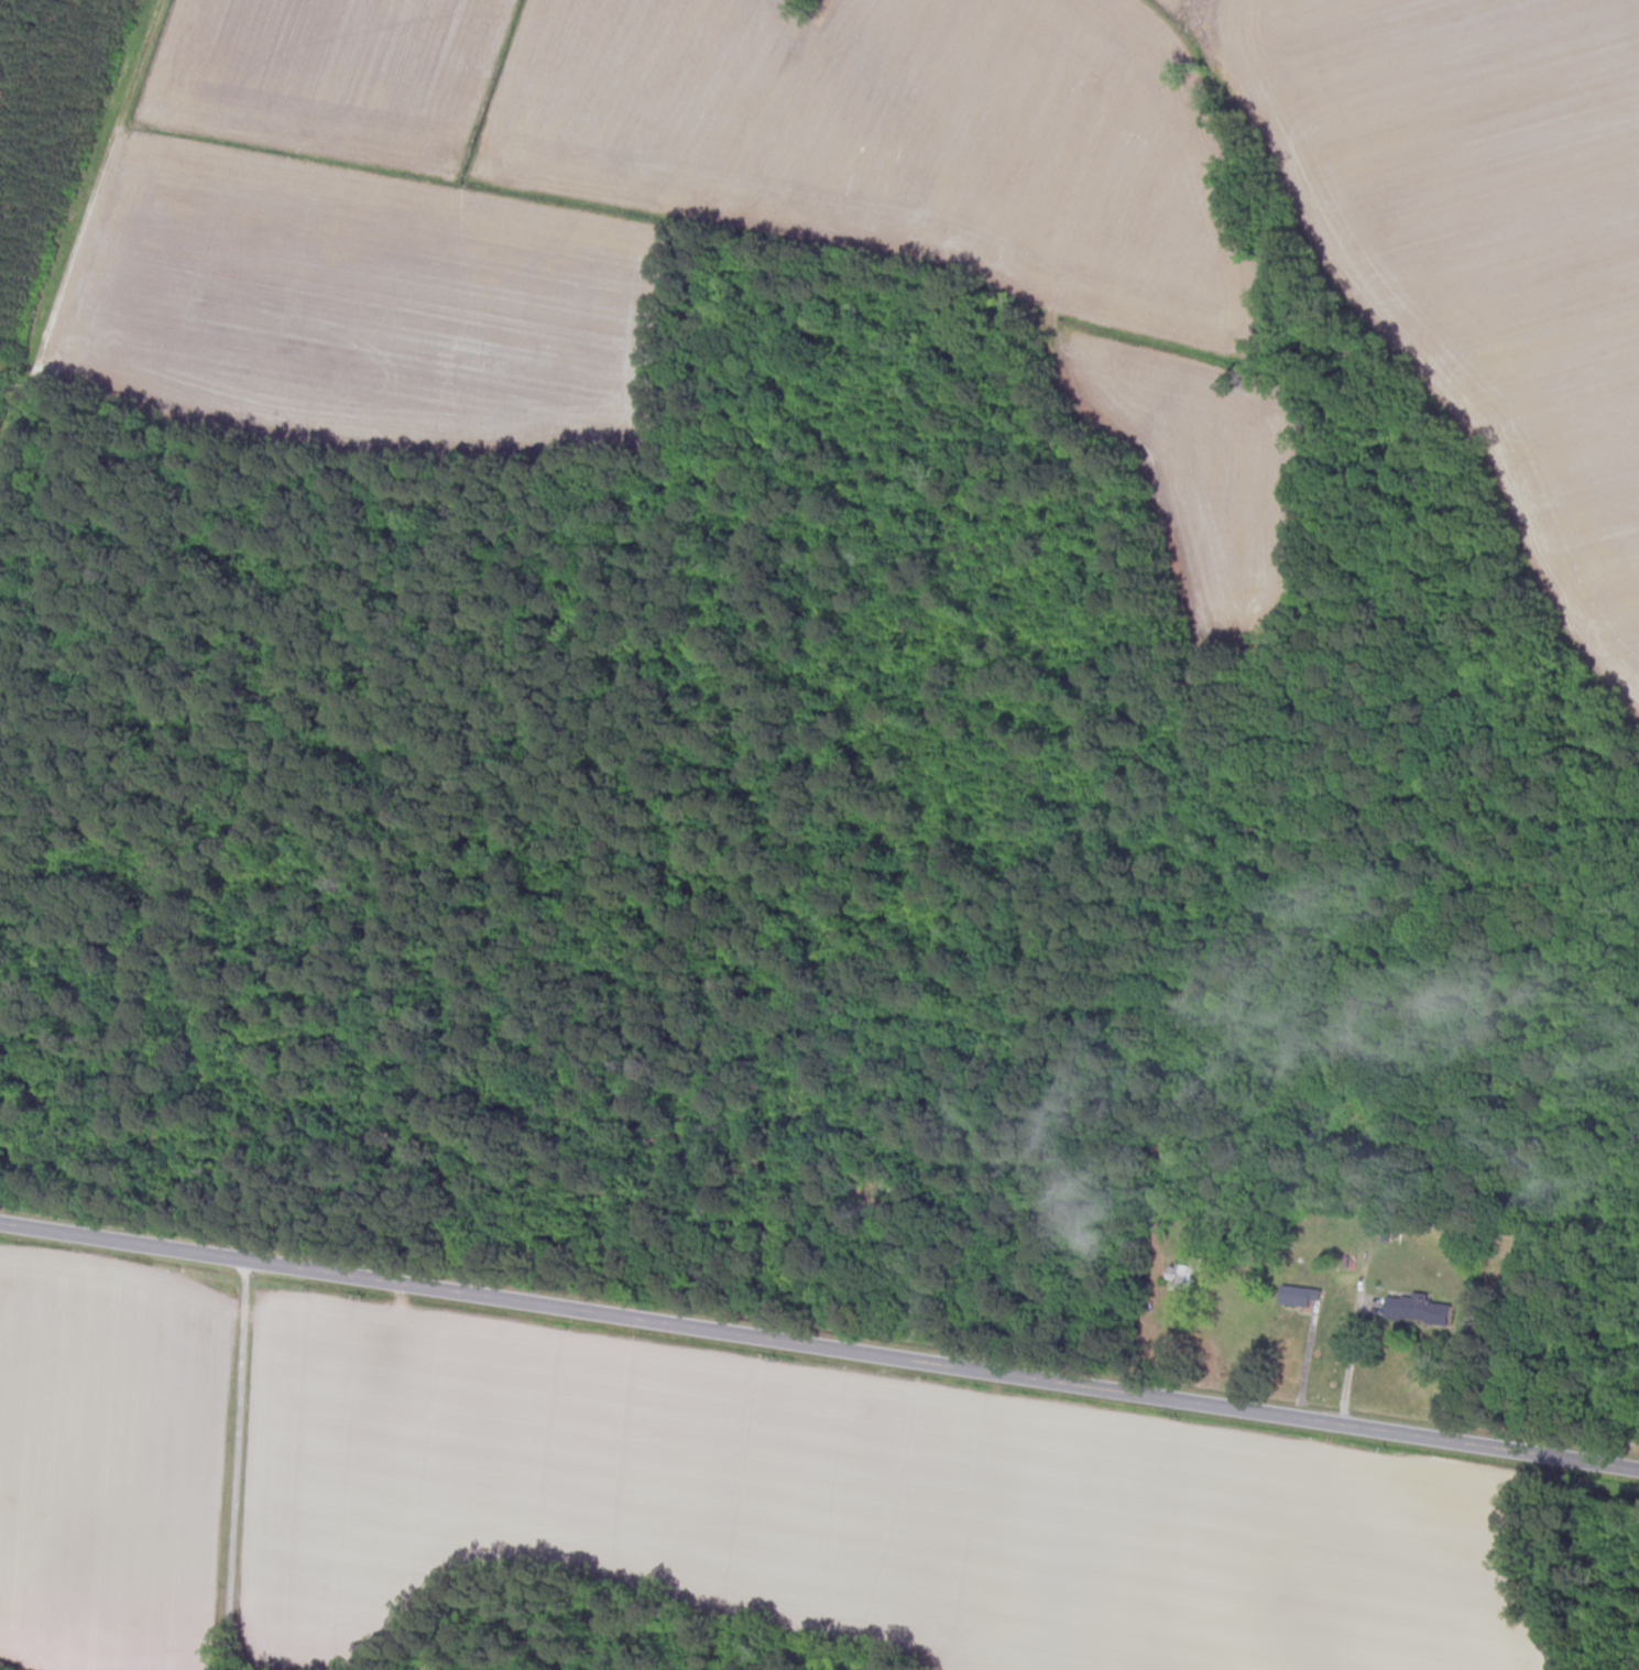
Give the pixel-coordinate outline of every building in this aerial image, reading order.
[(1169,1290),(1187,1294),(1192,1268),(1168,1263),(1164,1280),(1170,1281),(1169,1290)] [(1282,1306),(1310,1306),(1310,1288),(1282,1288),(1282,1306)] [(1449,1325),(1451,1301),(1384,1297),(1383,1320),(1449,1325)]
